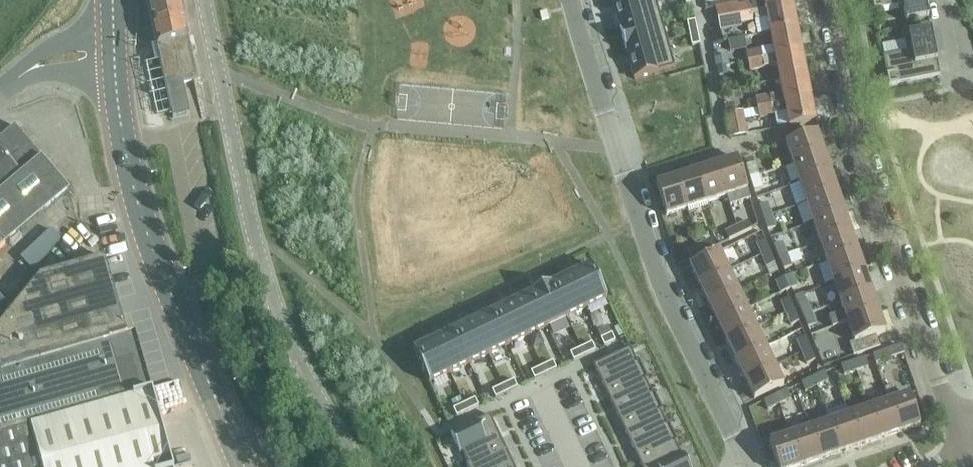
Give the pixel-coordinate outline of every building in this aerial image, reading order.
[(158,55),(159,55),(172,119),(190,116),(183,82),(197,79),(181,0),(147,0),(158,55)] [(612,2),(619,27),(660,16),(656,0),(619,0),(612,2)] [(793,4),(792,0),(764,0),(738,6),(737,3),(715,8),(718,19),(793,4)] [(874,11),(903,5),(906,23),(929,18),(925,0),(872,0),(874,11)] [(968,3),(961,7),(966,18),(972,14),(968,3)] [(770,33),(797,27),(793,4),(718,19),(720,31),(742,27),(741,24),(768,19),(770,33)] [(660,16),(619,27),(627,53),(668,41),(660,16)] [(698,33),(696,22),(688,23),(690,35),(698,33)] [(775,56),(802,51),(797,27),(770,33),(775,56)] [(905,41),(882,45),(884,57),(883,57),(889,86),(899,84),(940,76),(931,30),(909,34),(912,52),(908,53),(905,41)] [(690,35),(693,47),(701,45),(698,33),(690,35)] [(668,41),(627,53),(634,79),(675,68),(668,41)] [(746,53),(748,61),(763,58),(761,50),(746,53)] [(777,66),(779,79),(806,74),(802,51),(775,56),(763,59),(763,58),(748,61),(750,71),(777,66)] [(755,99),(757,108),(811,97),(806,74),(779,79),(782,94),(755,99)] [(811,97),(757,108),(759,118),(786,112),(789,127),(816,122),(811,97)] [(501,99),(483,99),(484,112),(502,111),(501,99)] [(726,115),(731,138),(747,135),(742,112),(726,115)] [(69,193),(14,127),(0,139),(0,251),(69,193)] [(786,144),(793,164),(824,154),(817,133),(786,144)] [(793,164),(800,184),(831,173),(824,154),(793,164)] [(737,159),(717,165),(727,197),(730,207),(751,200),(747,190),(738,160),(737,159)] [(746,167),(750,179),(759,176),(755,164),(746,167)] [(717,165),(697,172),(707,203),(727,197),(717,165)] [(697,172),(677,178),(687,210),(707,203),(697,172)] [(800,184),(807,204),(838,193),(831,173),(800,184)] [(759,176),(750,179),(754,191),(762,188),(759,176)] [(687,210),(677,178),(656,185),(666,216),(687,210)] [(807,204),(813,224),(845,213),(838,193),(807,204)] [(759,207),(763,219),(772,216),(768,204),(759,207)] [(813,224),(820,243),(851,233),(845,213),(813,224)] [(772,216),(763,219),(767,231),(776,228),(772,216)] [(748,222),(737,227),(741,235),(752,230),(748,222)] [(55,226),(25,256),(38,269),(68,238),(55,226)] [(741,235),(737,227),(725,233),(729,241),(741,235)] [(820,243),(827,263),(858,253),(851,233),(820,243)] [(710,240),(699,246),(702,254),(714,248),(710,240)] [(757,244),(762,256),(770,252),(765,241),(757,244)] [(774,247),(779,258),(787,255),(782,243),(774,247)] [(702,254),(699,246),(687,251),(691,259),(702,254)] [(690,266),(699,286),(729,272),(719,252),(690,266)] [(770,252),(762,256),(767,267),(775,264),(770,252)] [(827,263),(834,283),(865,272),(858,253),(827,263)] [(787,255),(779,258),(784,270),(792,267),(787,255)] [(1,372),(128,337),(106,258),(41,276),(0,327),(0,368),(1,372)] [(591,266),(571,276),(586,309),(607,299),(591,266)] [(699,286),(708,305),(738,291),(729,272),(699,286)] [(834,283),(841,303),(872,292),(865,272),(834,283)] [(792,275),(784,279),(789,290),(797,287),(792,275)] [(586,309),(571,276),(551,285),(567,318),(586,309)] [(789,290),(784,279),(776,282),(781,294),(789,290)] [(567,318),(551,285),(532,295),(547,327),(567,318)] [(708,305),(717,324),(747,310),(738,291),(708,305)] [(833,328),(847,323),(879,312),(872,292),(841,303),(844,312),(829,317),(833,328)] [(547,327),(532,295),(512,304),(528,337),(547,327)] [(781,302),(786,314),(794,311),(789,299),(781,302)] [(798,305),(803,316),(811,313),(806,301),(798,305)] [(528,337),(512,304),(493,313),(508,346),(528,337)] [(717,324),(726,343),(756,328),(747,310),(717,324)] [(794,311),(786,314),(791,326),(799,322),(794,311)] [(879,312),(847,323),(854,343),(850,345),(854,356),(880,347),(876,336),(886,333),(879,312)] [(508,346),(493,313),(473,322),(489,355),(508,346)] [(811,313),(803,316),(808,328),(816,325),(811,313)] [(489,355),(473,322),(454,332),(469,365),(489,355)] [(726,343),(736,361),(765,347),(756,328),(726,343)] [(794,333),(802,353),(810,349),(802,330),(794,333)] [(469,365),(454,332),(434,341),(450,374),(469,365)] [(604,347),(615,341),(612,334),(601,339),(604,347)] [(29,426),(126,398),(125,396),(143,391),(128,337),(1,372),(0,373),(0,435),(29,426)] [(450,374),(434,341),(413,351),(429,384),(450,374)] [(592,343),(581,348),(585,356),(596,351),(592,343)] [(885,352),(873,356),(876,364),(888,360),(904,355),(901,346),(885,352)] [(736,361),(745,380),(774,366),(765,347),(736,361)] [(585,356),(581,348),(570,354),(574,361),(585,356)] [(637,363),(630,348),(593,366),(609,398),(648,379),(639,362),(637,363)] [(810,349),(802,353),(807,364),(815,361),(810,349)] [(865,359),(853,363),(856,371),(868,367),(865,359)] [(553,362),(542,367),(546,374),(557,369),(553,362)] [(856,371),(853,363),(841,367),(844,375),(856,371)] [(774,366),(745,380),(754,400),(784,386),(774,366)] [(546,374),(542,367),(531,372),(535,380),(546,374)] [(824,373),(813,378),(817,386),(828,381),(824,373)] [(817,386),(813,378),(802,384),(805,392),(817,386)] [(648,381),(648,379),(609,398),(623,429),(663,410),(654,393),(652,394),(646,382),(648,381)] [(514,381),(503,386),(507,393),(518,388),(514,381)] [(163,386),(162,404),(177,405),(178,387),(163,386)] [(507,393),(503,386),(492,391),(496,398),(507,393)] [(884,390),(889,402),(900,433),(920,426),(909,395),(899,399),(894,386),(884,390)] [(786,391),(775,397),(779,404),(790,399),(786,391)] [(169,460),(151,393),(126,399),(126,400),(31,426),(42,466),(171,466),(169,460)] [(779,404),(775,397),(764,402),(767,410),(779,404)] [(475,399),(464,404),(468,412),(479,406),(475,399)] [(889,402),(869,409),(880,440),(900,433),(889,402)] [(468,412),(464,404),(453,409),(457,417),(468,412)] [(869,409),(849,416),(860,447),(880,440),(869,409)] [(663,412),(663,410),(623,429),(638,460),(677,442),(669,424),(667,425),(661,413),(663,412)] [(451,434),(460,453),(462,452),(468,464),(465,465),(466,466),(505,448),(490,415),(451,434)] [(849,416),(829,423),(840,454),(860,447),(849,416)] [(829,423),(810,429),(820,460),(840,454),(829,423)] [(0,435),(0,466),(40,466),(29,426),(0,435)] [(790,436),(800,466),(801,466),(820,460),(810,429),(790,436)] [(790,436),(769,443),(777,466),(800,466),(790,436)] [(677,442),(638,460),(642,466),(689,466),(684,455),(681,456),(676,444),(678,443),(677,442)] [(505,448),(466,466),(514,466),(505,448)]
